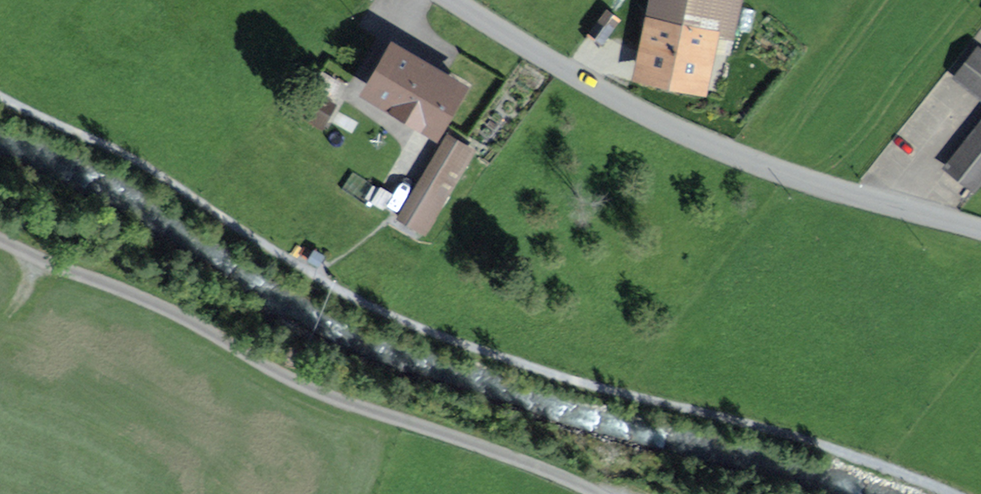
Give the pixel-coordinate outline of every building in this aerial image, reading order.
[(645,24),(655,26),(645,71),(695,82),(706,34),(720,37),(717,49),(727,52),(739,0),(650,0),(645,24)] [(619,19),(606,11),(589,35),(601,44),(619,19)] [(394,49),(371,88),(433,125),(459,82),(423,61),(421,65),(394,49)] [(960,77),(980,93),(980,55),(978,53),(960,77)] [(307,91),(297,109),(321,122),(331,105),(307,91)] [(950,167),(973,186),(980,176),(980,128),(950,167)] [(449,138),(403,215),(425,228),(471,151),(449,138)]
